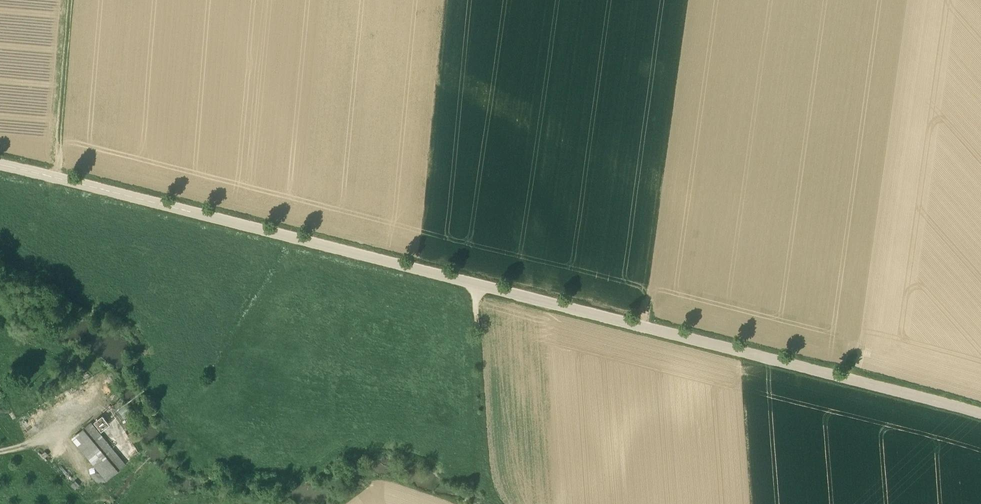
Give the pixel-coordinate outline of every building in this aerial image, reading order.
[(95,428),(100,424),(93,416),(88,420),(95,428)] [(125,466),(90,423),(83,429),(118,472),(125,466)]
